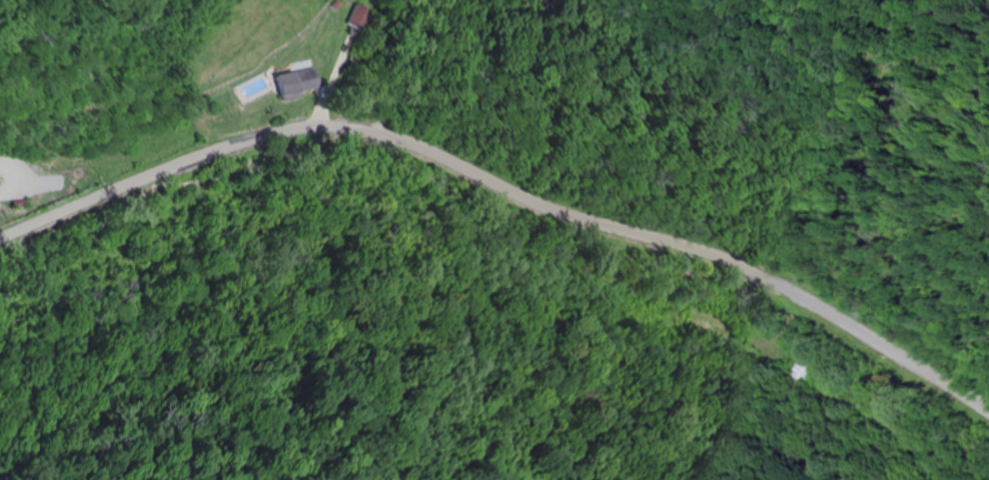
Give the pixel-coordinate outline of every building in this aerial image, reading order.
[(359,28),(367,9),(357,4),(348,23),(359,28)] [(280,77),(286,100),(323,90),(318,68),(280,77)] [(722,353),(729,336),(691,321),(685,338),(722,353)] [(818,369),(804,360),(790,379),(804,389),(818,369)]
